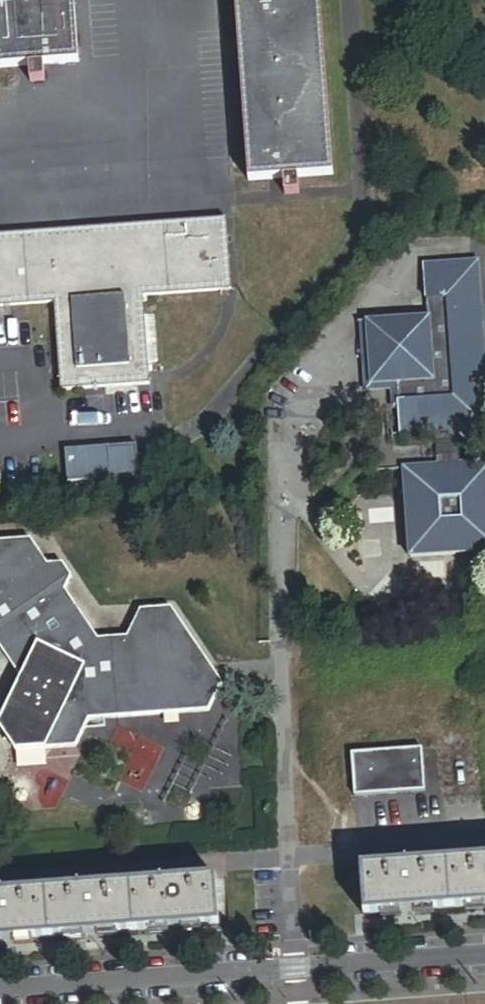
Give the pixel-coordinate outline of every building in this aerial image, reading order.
[(75,0),(0,0),(0,71),(31,69),(32,85),(45,84),(44,68),(80,65),(75,0)] [(334,177),(320,0),(236,7),(245,119),(250,184),(289,181),(290,197),(304,196),(303,180),(334,177)] [(0,237),(0,310),(55,306),(61,393),(150,387),(143,299),(231,293),(226,221),(58,233),(0,237)] [(404,475),(484,469),(484,465),(457,467),(454,433),(484,431),(484,367),(478,264),(425,268),(428,320),(368,324),(372,386),(397,385),(401,436),(435,434),(438,469),(404,471),(404,475)] [(137,448),(65,453),(67,484),(139,479),(137,448)] [(404,475),(410,559),(484,554),(484,469),(404,475)] [(0,542),(0,649),(20,679),(0,722),(0,731),(14,753),(78,749),(90,721),(209,713),(223,684),(173,610),(140,613),(129,639),(100,641),(66,591),(71,578),(63,566),(49,567),(25,540),(0,542)] [(354,755),(357,798),(428,793),(424,750),(354,755)] [(361,869),(364,916),(484,908),(484,860),(482,860),(410,865),(397,866),(361,869)] [(217,926),(213,881),(178,883),(165,884),(94,890),(81,891),(10,896),(0,897),(0,943),(217,926)]
